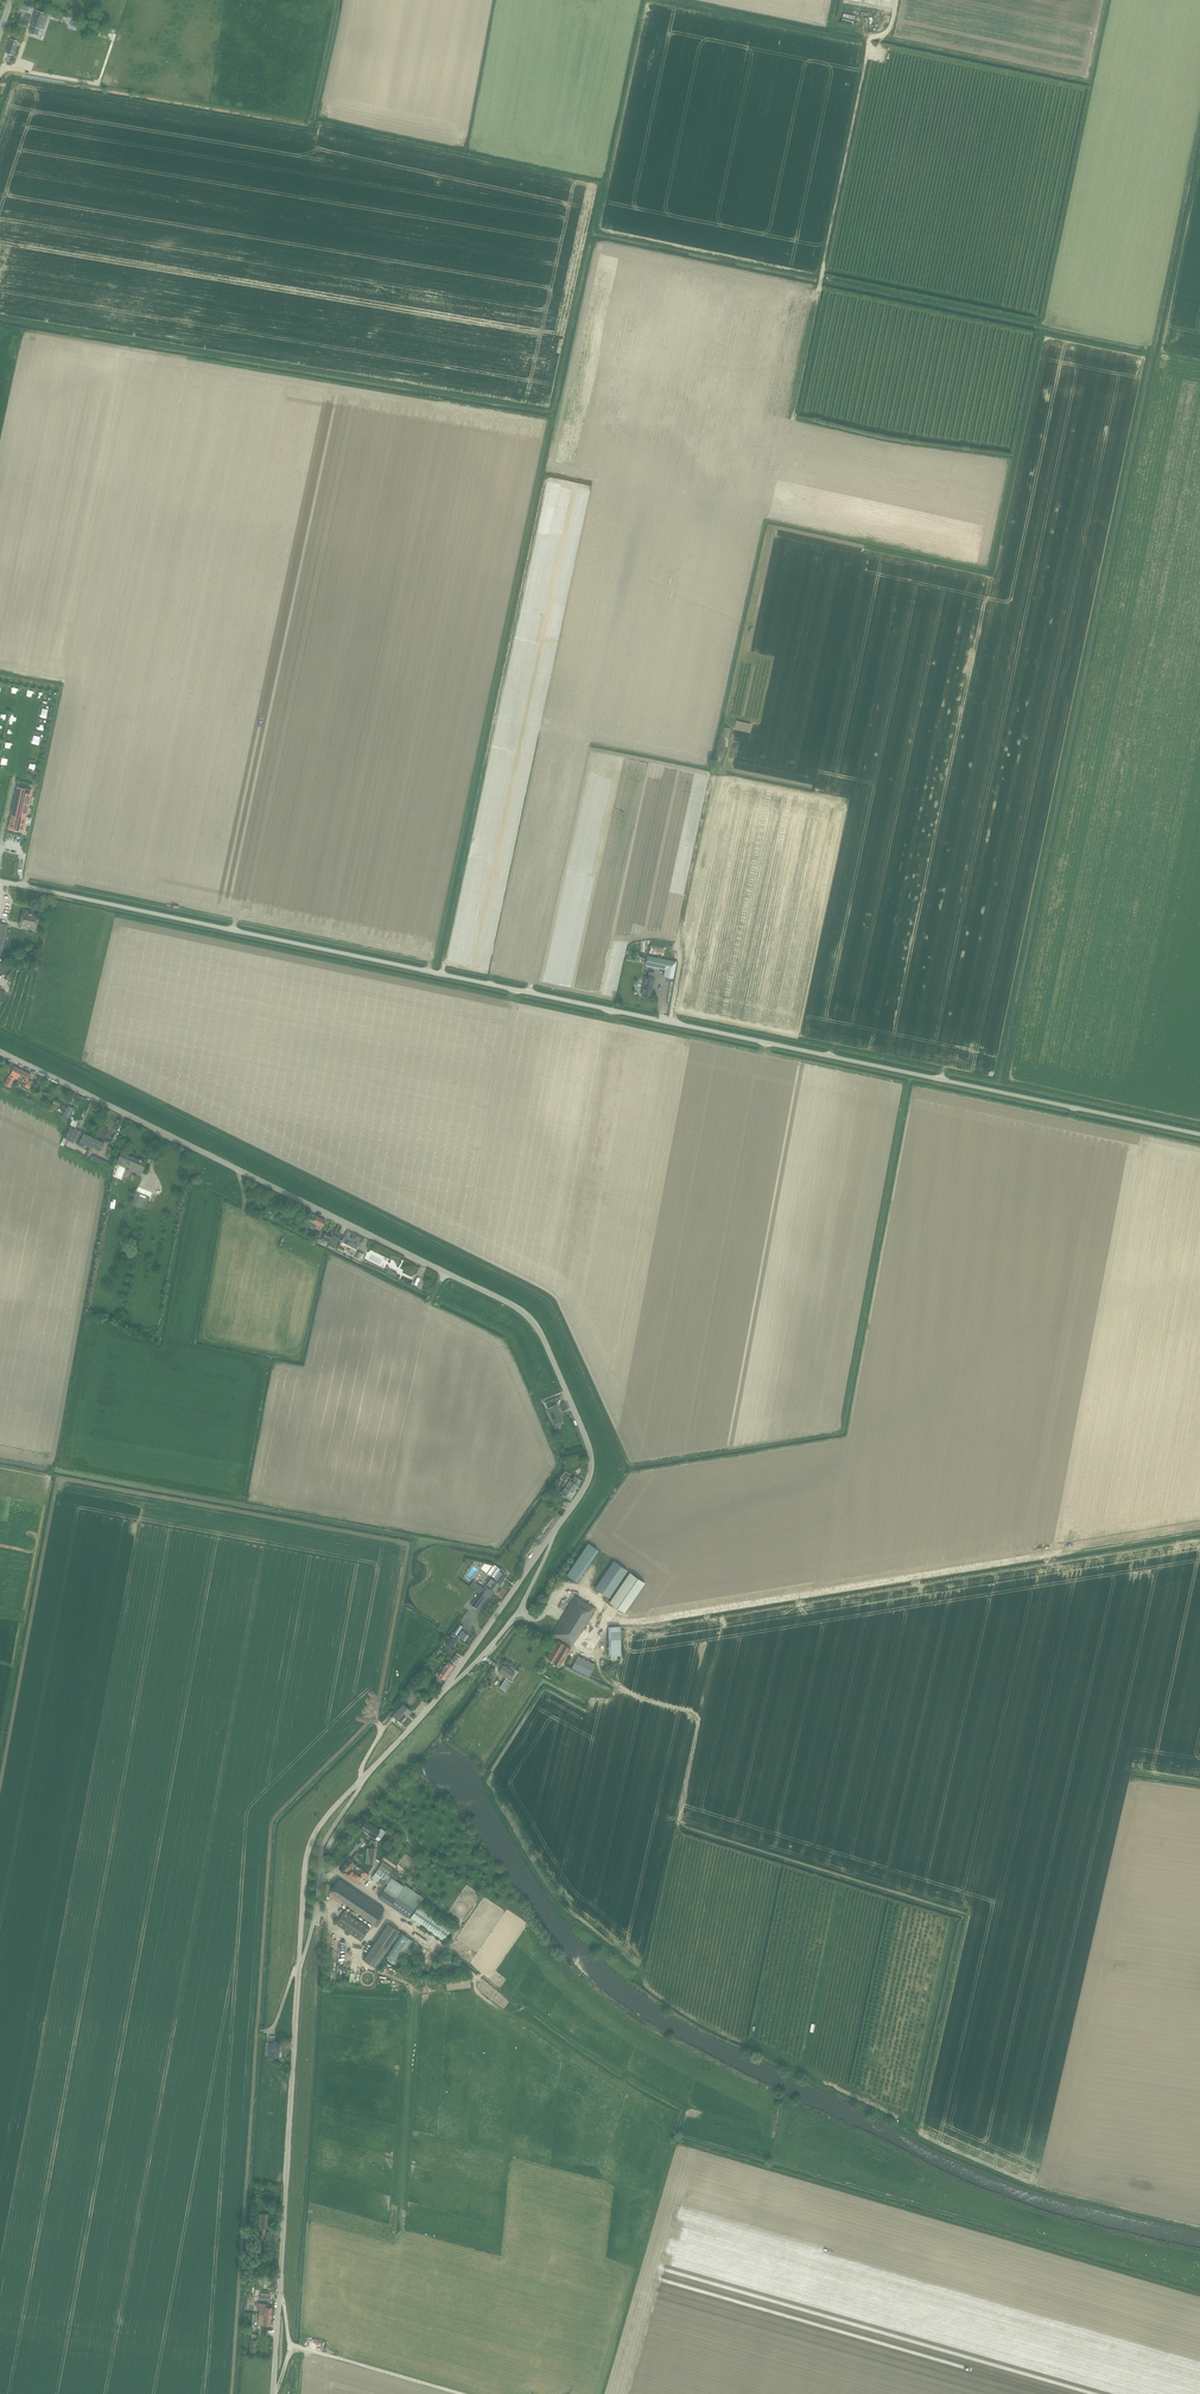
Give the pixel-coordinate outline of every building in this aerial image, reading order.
[(32,26),(30,33),(38,36),(40,29),(41,29),(46,14),(35,10),(30,26),(32,26)] [(9,45),(6,53),(8,54),(13,55),(18,42),(17,41),(11,39),(9,45)] [(719,750),(716,760),(721,761),(724,752),(726,742),(725,741),(725,739),(725,738),(728,738),(730,728),(724,727),(722,737),(719,750)] [(18,788),(9,828),(16,829),(23,831),(31,791),(25,789),(18,788)] [(24,909),(20,925),(29,927),(28,929),(36,930),(39,915),(30,913),(31,911),(24,909)] [(2,955),(9,925),(0,923),(0,955),(2,955)] [(665,947),(651,944),(649,953),(663,956),(665,947)] [(664,976),(673,978),(676,962),(648,956),(646,965),(665,969),(664,976)] [(654,984),(655,978),(654,977),(655,972),(650,971),(649,976),(644,975),(643,981),(645,982),(642,996),(650,997),(652,983),(654,984)] [(10,1076),(18,1080),(23,1070),(15,1066),(10,1076)] [(23,1070),(18,1080),(17,1083),(26,1087),(29,1089),(32,1082),(28,1080),(31,1074),(23,1070)] [(15,1079),(9,1076),(5,1084),(11,1087),(15,1079)] [(63,1112),(61,1115),(64,1117),(65,1116),(69,1118),(69,1117),(70,1114),(72,1115),(74,1110),(74,1109),(68,1106),(66,1112),(65,1113),(63,1112)] [(65,1138),(64,1138),(62,1142),(64,1143),(66,1139),(71,1141),(70,1141),(75,1144),(76,1143),(84,1147),(85,1144),(90,1146),(91,1143),(94,1138),(84,1133),(77,1129),(77,1128),(71,1126),(65,1138)] [(91,1143),(90,1146),(91,1147),(92,1145),(96,1147),(95,1149),(101,1151),(105,1143),(94,1138),(91,1143)] [(122,1152),(117,1163),(142,1174),(147,1163),(122,1152)] [(148,1176),(144,1196),(151,1197),(155,1177),(148,1176)] [(133,1200),(131,1204),(145,1210),(149,1201),(135,1195),(133,1200)] [(320,1231),(322,1227),(323,1224),(325,1225),(326,1222),(325,1222),(326,1220),(316,1215),(313,1221),(307,1218),(304,1223),(311,1226),(310,1228),(313,1230),(314,1228),(320,1231)] [(321,1239),(329,1243),(333,1235),(325,1231),(321,1239)] [(345,1236),(342,1242),(357,1249),(359,1245),(362,1246),(362,1245),(364,1241),(362,1240),(363,1238),(353,1233),(351,1239),(345,1236)] [(329,1244),(328,1245),(335,1248),(340,1238),(333,1235),(329,1244)] [(356,1250),(354,1256),(357,1257),(358,1256),(363,1259),(365,1254),(361,1252),(360,1252),(356,1250)] [(387,1269),(386,1272),(395,1276),(396,1274),(397,1273),(388,1268),(387,1269)] [(547,1408),(553,1421),(554,1423),(563,1419),(556,1404),(555,1402),(550,1404),(551,1406),(547,1408)] [(569,1498),(570,1498),(581,1480),(574,1475),(571,1480),(569,1479),(561,1492),(569,1498)] [(567,1574),(577,1581),(598,1549),(588,1543),(567,1574)] [(609,1598),(628,1570),(614,1560),(595,1588),(609,1598)] [(473,1605),(473,1606),(477,1608),(486,1596),(485,1596),(487,1593),(486,1592),(489,1588),(491,1589),(493,1590),(497,1584),(501,1587),(503,1584),(501,1583),(508,1574),(501,1569),(500,1569),(495,1578),(492,1576),(486,1585),(486,1586),(473,1605)] [(624,1612),(645,1582),(630,1572),(609,1602),(624,1612)] [(552,1635),(572,1647),(595,1608),(575,1596),(552,1635)] [(621,1655),(621,1626),(609,1626),(609,1655),(621,1655)] [(451,1648),(457,1640),(451,1636),(445,1644),(451,1648)] [(558,1640),(547,1658),(560,1666),(571,1648),(558,1640)] [(572,1668),(589,1676),(595,1664),(578,1656),(572,1668)] [(438,1675),(444,1679),(454,1666),(448,1662),(438,1675)] [(499,1671),(508,1677),(511,1679),(515,1673),(512,1670),(504,1664),(499,1671)] [(503,1683),(500,1687),(506,1691),(509,1687),(513,1681),(512,1681),(506,1677),(503,1683)] [(413,1690),(407,1696),(410,1698),(415,1692),(413,1690)] [(403,1703),(393,1715),(401,1722),(412,1711),(403,1703)] [(369,1835),(375,1839),(377,1836),(381,1839),(386,1831),(381,1828),(380,1829),(376,1827),(366,1821),(361,1829),(369,1834),(369,1835)] [(375,1849),(367,1848),(365,1863),(373,1864),(375,1849)] [(358,1853),(354,1857),(358,1861),(362,1856),(360,1854),(358,1853)] [(343,1872),(356,1882),(362,1875),(367,1878),(369,1875),(352,1861),(343,1872)] [(379,1867),(372,1878),(383,1886),(386,1882),(388,1884),(387,1884),(379,1897),(408,1917),(414,1909),(415,1910),(409,1919),(443,1941),(453,1927),(419,1904),(423,1897),(405,1884),(404,1886),(396,1880),(400,1874),(396,1870),(392,1868),(383,1861),(379,1867)] [(329,1894),(374,1924),(378,1927),(385,1916),(382,1914),(385,1909),(339,1878),(329,1894)] [(336,1924),(361,1941),(370,1928),(345,1911),(336,1924)] [(376,1967),(400,1931),(388,1923),(364,1959),(376,1967)] [(398,1966),(400,1962),(407,1966),(408,1964),(409,1963),(418,1967),(420,1963),(406,1954),(415,1941),(401,1932),(384,1957),(398,1966)] [(269,2056),(273,2056),(279,2056),(280,2042),(270,2041),(269,2056)] [(257,2228),(261,2228),(269,2229),(269,2214),(262,2213),(258,2213),(257,2228)] [(272,2239),(279,2239),(279,2231),(273,2230),(272,2232),(267,2231),(266,2240),(272,2240),(272,2239)] [(258,2302),(258,2308),(259,2308),(259,2313),(262,2314),(261,2324),(264,2324),(271,2325),(272,2315),(272,2307),(269,2307),(269,2303),(265,2303),(258,2302)]
